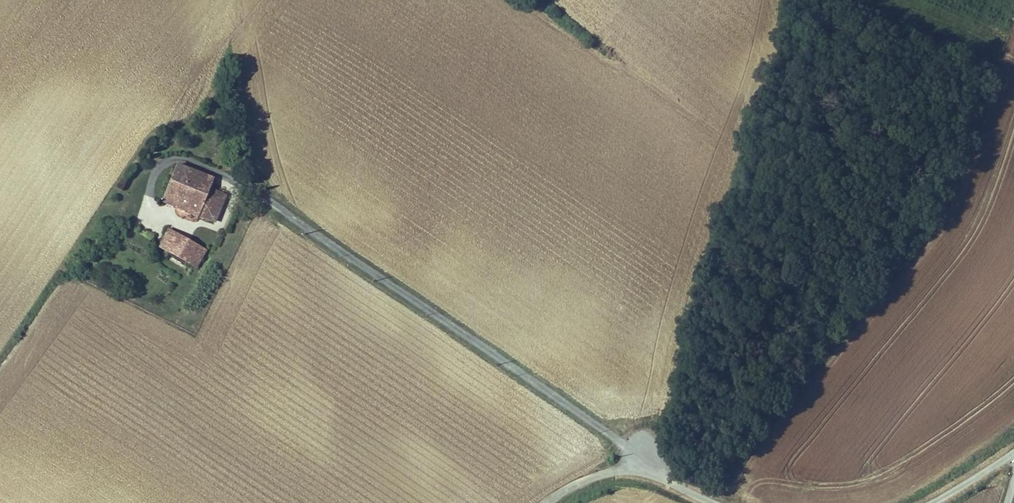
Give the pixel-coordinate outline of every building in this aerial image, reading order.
[(183,174),(167,209),(225,235),(233,218),(228,216),(236,198),(183,174)] [(245,202),(236,198),(228,216),(233,218),(238,220),(245,202)] [(210,263),(177,240),(165,258),(197,281),(210,263)] [(179,281),(177,289),(187,291),(189,283),(179,281)]
